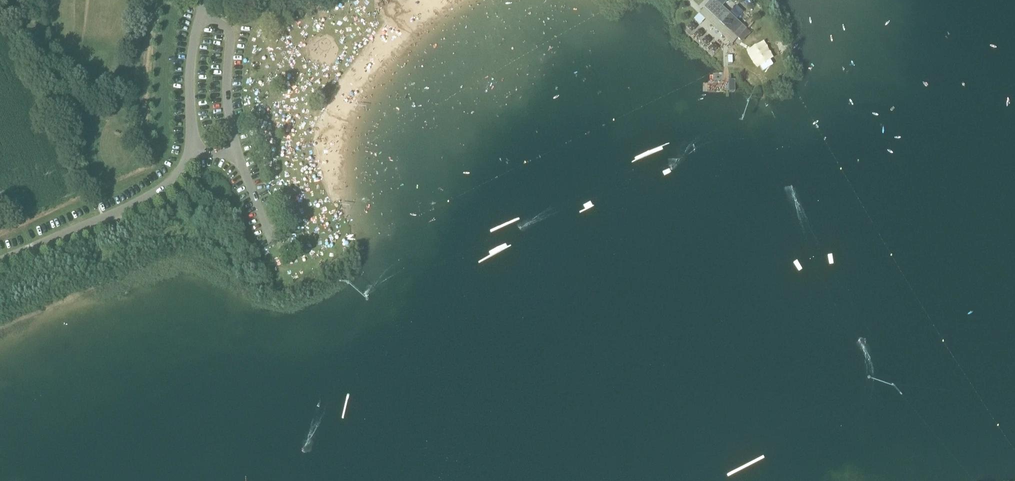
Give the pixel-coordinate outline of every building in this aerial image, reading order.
[(739,39),(747,30),(721,6),(726,2),(724,0),(710,0),(704,7),(739,39)]
